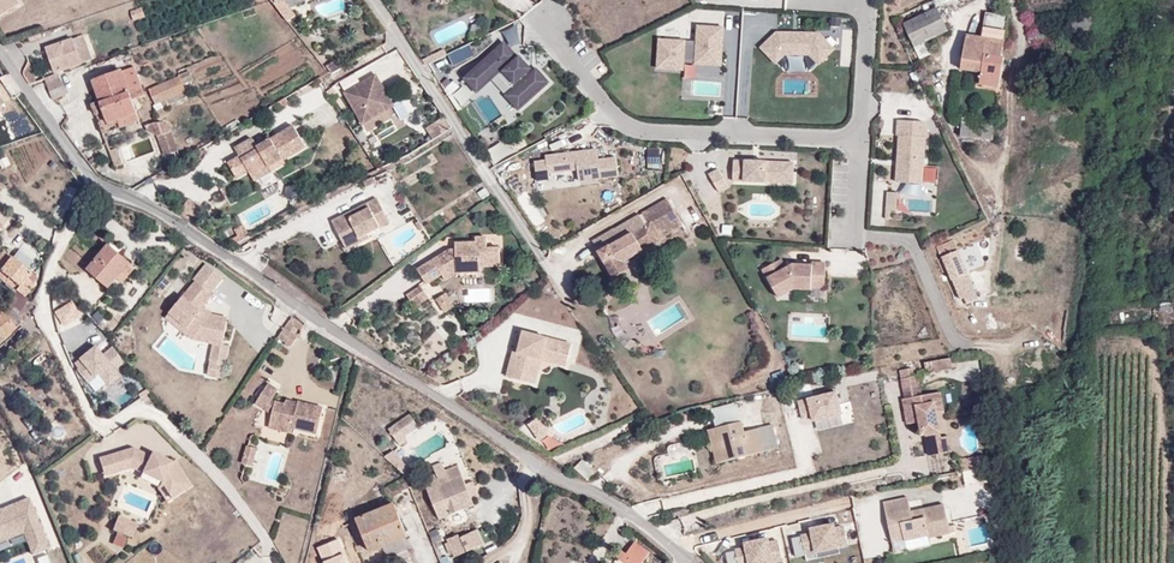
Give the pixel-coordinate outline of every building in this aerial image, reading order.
[(19,4),(17,0),(0,0),(0,16),(19,4)] [(280,12),(293,5),(291,0),(288,0),(276,5),(280,12)] [(903,23),(916,50),(919,56),(920,58),(932,53),(926,41),(947,31),(936,7),(903,23)] [(1074,33),(1095,27),(1091,12),(1070,17),(1074,33)] [(1007,16),(985,13),(981,37),(966,34),(960,70),(981,73),(979,85),(999,88),(1003,57),(1001,57),(1007,16)] [(1159,23),(1161,15),(1154,13),(1152,21),(1159,23)] [(841,17),(833,16),(832,25),(841,25),(841,17)] [(725,70),(728,29),(699,28),(699,44),(661,42),(659,73),(686,75),(686,81),(698,81),(698,68),(725,70)] [(1054,38),(1061,37),(1060,29),(1053,30),(1054,38)] [(834,50),(819,35),(777,34),(762,50),(776,64),(785,56),(809,56),(818,65),(834,50)] [(83,35),(46,48),(54,73),(92,61),(83,35)] [(508,44),(464,80),(477,95),(521,60),(508,44)] [(450,55),(455,67),(477,58),(471,46),(450,55)] [(443,50),(420,60),(423,65),(445,55),(443,50)] [(331,73),(343,67),(338,58),(326,65),(331,73)] [(540,70),(535,75),(523,62),(505,79),(515,91),(507,99),(520,113),(553,84),(540,70)] [(31,85),(37,83),(31,63),(28,64),(26,70),(25,73),(25,76),(31,85)] [(134,66),(93,80),(100,102),(108,125),(118,121),(121,129),(140,122),(132,98),(144,94),(134,66)] [(155,105),(167,99),(186,92),(183,84),(193,80),(190,71),(148,89),(155,105)] [(376,73),(345,91),(363,123),(395,104),(376,73)] [(45,80),(53,100),(66,94),(58,75),(45,80)] [(0,79),(0,93),(10,87),(3,77),(0,79)] [(333,86),(328,90),(333,100),(340,97),(333,86)] [(186,92),(167,99),(169,105),(187,97),(186,92)] [(110,132),(108,125),(100,102),(92,105),(102,135),(110,132)] [(445,116),(427,128),(433,137),(453,127),(445,116)] [(993,123),(962,119),(960,136),(992,140),(993,123)] [(897,121),(896,137),(899,137),(896,183),(922,185),(925,138),(928,139),(928,135),(923,123),(897,121)] [(145,126),(147,131),(157,135),(165,155),(177,151),(170,132),(168,127),(166,125),(161,123),(157,122),(154,122),(145,126)] [(257,146),(254,141),(252,137),(234,148),(239,156),(227,162),(236,179),(248,172),(250,175),(268,165),(271,172),(285,164),(283,160),(305,148),(293,126),(270,139),(257,146)] [(268,134),(254,141),(257,146),(270,139),(268,134)] [(506,144),(490,154),(497,166),(514,156),(506,144)] [(116,149),(109,151),(115,167),(122,164),(116,149)] [(577,180),(617,176),(615,158),(597,160),(596,149),(545,154),(545,159),(534,160),(535,179),(548,177),(547,171),(576,168),(577,180)] [(659,169),(659,157),(647,157),(647,168),(659,169)] [(753,163),(733,162),(732,181),(776,183),(777,174),(787,175),(787,164),(758,163),(758,166),(753,165),(753,163)] [(793,165),(787,164),(787,175),(777,174),(776,183),(792,184),(793,165)] [(268,165),(250,175),(254,182),(271,172),(268,165)] [(369,181),(378,176),(376,171),(366,176),(369,181)] [(728,188),(719,171),(710,175),(720,192),(728,188)] [(381,193),(361,203),(364,207),(353,213),(351,208),(336,217),(350,244),(373,232),(371,228),(393,216),(381,193)] [(898,194),(895,194),(887,193),(886,211),(896,212),(898,194)] [(294,211),(308,204),(305,198),(291,206),(294,211)] [(651,220),(671,208),(665,199),(642,212),(644,217),(647,222),(651,220)] [(175,217),(191,228),(201,214),(185,203),(175,217)] [(364,207),(361,203),(351,208),(353,213),(364,207)] [(680,225),(671,208),(651,220),(660,236),(680,225)] [(642,218),(639,214),(615,228),(614,228),(593,240),(599,251),(647,222),(644,217),(642,218)] [(647,222),(599,251),(613,276),(625,269),(621,261),(642,249),(641,248),(660,236),(651,220),(647,222)] [(461,257),(462,267),(486,265),(486,260),(505,259),(504,242),(491,243),(491,231),(480,232),(480,237),(460,238),(460,244),(454,244),(423,264),(431,278),(447,268),(444,264),(455,257),(461,257)] [(111,242),(109,245),(117,252),(119,249),(111,242)] [(108,244),(87,269),(109,288),(130,263),(117,252),(109,245),(108,244)] [(948,269),(961,299),(976,292),(974,288),(969,278),(958,250),(942,257),(943,258),(948,269)] [(16,292),(24,298),(34,285),(26,279),(31,274),(3,251),(0,254),(0,268),(1,268),(0,270),(0,272),(18,286),(15,291),(16,292)] [(451,274),(462,267),(461,257),(455,257),(444,264),(447,268),(451,274)] [(943,271),(948,269),(943,258),(938,260),(943,271)] [(761,270),(777,298),(793,289),(810,290),(810,288),(823,289),(824,264),(811,263),(810,266),(791,265),(784,269),(779,260),(761,270)] [(130,263),(109,288),(113,292),(134,267),(130,263)] [(196,284),(169,315),(195,337),(202,339),(201,343),(213,346),(214,340),(222,342),(225,325),(217,324),(218,319),(211,317),(209,321),(201,314),(204,311),(202,309),(212,297),(210,295),(223,280),(207,266),(193,282),(196,284)] [(109,288),(87,269),(79,279),(100,298),(109,288)] [(15,291),(18,286),(0,272),(0,280),(15,291)] [(969,278),(974,288),(981,284),(977,274),(969,278)] [(418,301),(433,292),(426,280),(411,290),(418,301)] [(450,288),(444,292),(448,298),(454,294),(450,288)] [(16,292),(7,304),(12,308),(19,314),(27,300),(24,298),(16,292)] [(448,298),(444,292),(441,294),(450,307),(459,301),(454,294),(448,298)] [(1160,312),(1168,312),(1168,303),(1160,303),(1160,312)] [(4,315),(14,326),(21,319),(12,308),(4,315)] [(14,326),(4,315),(1,311),(0,312),(0,340),(14,326)] [(211,317),(204,311),(201,314),(209,321),(211,317)] [(78,319),(73,313),(68,317),(67,316),(58,323),(64,330),(78,319)] [(195,337),(169,315),(165,319),(192,342),(201,343),(202,339),(195,337)] [(303,325),(290,317),(283,327),(288,331),(292,324),(300,329),(303,325)] [(73,353),(91,344),(82,325),(64,333),(73,353)] [(14,326),(0,340),(0,346),(17,330),(14,326)] [(283,327),(277,337),(291,347),(297,337),(288,331),(283,327)] [(541,353),(566,359),(571,342),(522,330),(521,334),(519,344),(517,350),(513,349),(506,375),(525,380),(531,355),(540,357),(541,353)] [(635,352),(639,342),(630,338),(625,346),(635,352)] [(120,371),(128,365),(116,349),(104,358),(99,351),(77,368),(97,395),(107,388),(115,399),(132,387),(120,371)] [(565,364),(566,359),(541,353),(540,357),(565,364)] [(533,382),(540,357),(531,355),(525,380),(533,382)] [(923,374),(949,370),(948,360),(921,364),(923,374)] [(214,379),(217,364),(209,363),(206,377),(214,379)] [(224,366),(217,364),(214,379),(221,380),(224,366)] [(897,372),(900,391),(916,388),(915,377),(910,378),(909,369),(897,372)] [(255,405),(265,411),(272,400),(278,390),(268,384),(255,405)] [(900,391),(901,400),(917,397),(916,388),(900,391)] [(795,402),(800,420),(809,418),(810,422),(839,414),(834,393),(795,402)] [(930,404),(932,413),(940,412),(937,394),(921,396),(922,405),(930,404)] [(915,424),(916,428),(933,424),(932,413),(930,404),(922,405),(921,396),(917,397),(901,400),(899,400),(903,425),(915,424)] [(272,400),(265,411),(272,415),(275,401),(272,400)] [(275,401),(272,415),(269,428),(291,433),(292,428),(317,434),(323,408),(298,402),(298,403),(297,407),(285,404),(275,401)] [(843,402),(846,421),(856,420),(853,401),(843,402)] [(716,428),(739,422),(734,404),(711,409),(716,428)] [(416,427),(407,414),(393,424),(388,432),(397,445),(404,441),(402,437),(416,427)] [(535,431),(543,425),(537,417),(529,423),(535,431)] [(717,443),(711,445),(716,464),(764,451),(758,428),(744,432),(742,422),(739,422),(716,428),(713,429),(717,443)] [(933,424),(916,428),(917,436),(921,436),(924,457),(941,455),(939,439),(936,439),(933,424)] [(549,433),(543,425),(535,431),(541,439),(549,433)] [(708,430),(711,445),(717,443),(713,429),(708,430)] [(256,450),(247,448),(244,464),(253,466),(256,450)] [(130,451),(107,458),(112,474),(128,470),(130,465),(141,470),(139,475),(158,484),(160,487),(169,499),(188,487),(172,462),(169,464),(149,455),(148,459),(130,451)] [(391,451),(383,457),(404,476),(405,477),(411,474),(391,451)] [(112,474),(107,458),(95,461),(101,478),(112,474)] [(588,479),(594,472),(581,461),(575,468),(588,479)] [(431,466),(434,474),(435,478),(445,474),(443,470),(440,462),(431,466)] [(128,470),(139,475),(141,470),(130,465),(128,470)] [(473,504),(470,497),(464,484),(456,465),(443,470),(445,474),(435,478),(434,474),(422,479),(438,518),(473,504)] [(156,489),(160,487),(158,484),(139,475),(137,480),(156,489)] [(405,477),(404,476),(380,491),(381,493),(379,494),(384,499),(386,497),(387,499),(409,487),(405,477)] [(464,484),(470,497),(477,494),(471,480),(464,484)] [(23,528),(34,554),(47,549),(26,499),(13,504),(15,507),(0,514),(0,537),(23,528)] [(907,517),(907,513),(903,499),(879,504),(888,543),(900,540),(900,542),(924,537),(925,539),(946,534),(940,506),(919,510),(919,514),(907,517)] [(371,551),(408,536),(400,517),(394,503),(358,518),(371,551)] [(15,507),(13,504),(0,509),(0,514),(15,507)] [(400,517),(408,536),(417,532),(410,513),(400,517)] [(124,528),(133,532),(136,525),(117,516),(111,530),(121,534),(124,528)] [(805,526),(806,530),(785,534),(789,553),(800,551),(799,546),(809,544),(810,549),(832,544),(842,542),(838,523),(828,525),(827,521),(805,526)] [(130,539),(133,532),(124,528),(121,534),(130,539)] [(454,555),(482,543),(475,528),(458,537),(457,534),(446,538),(454,555)] [(740,544),(720,548),(723,562),(734,562),(733,560),(743,558),(744,562),(766,558),(776,556),(772,537),(762,539),(762,535),(739,540),(740,544)] [(625,562),(639,562),(647,552),(633,542),(624,553),(629,557),(625,562)] [(800,557),(833,550),(832,544),(810,549),(809,544),(799,546),(800,551),(799,551),(800,557)] [(625,562),(629,557),(624,553),(620,550),(615,556),(625,562)]
